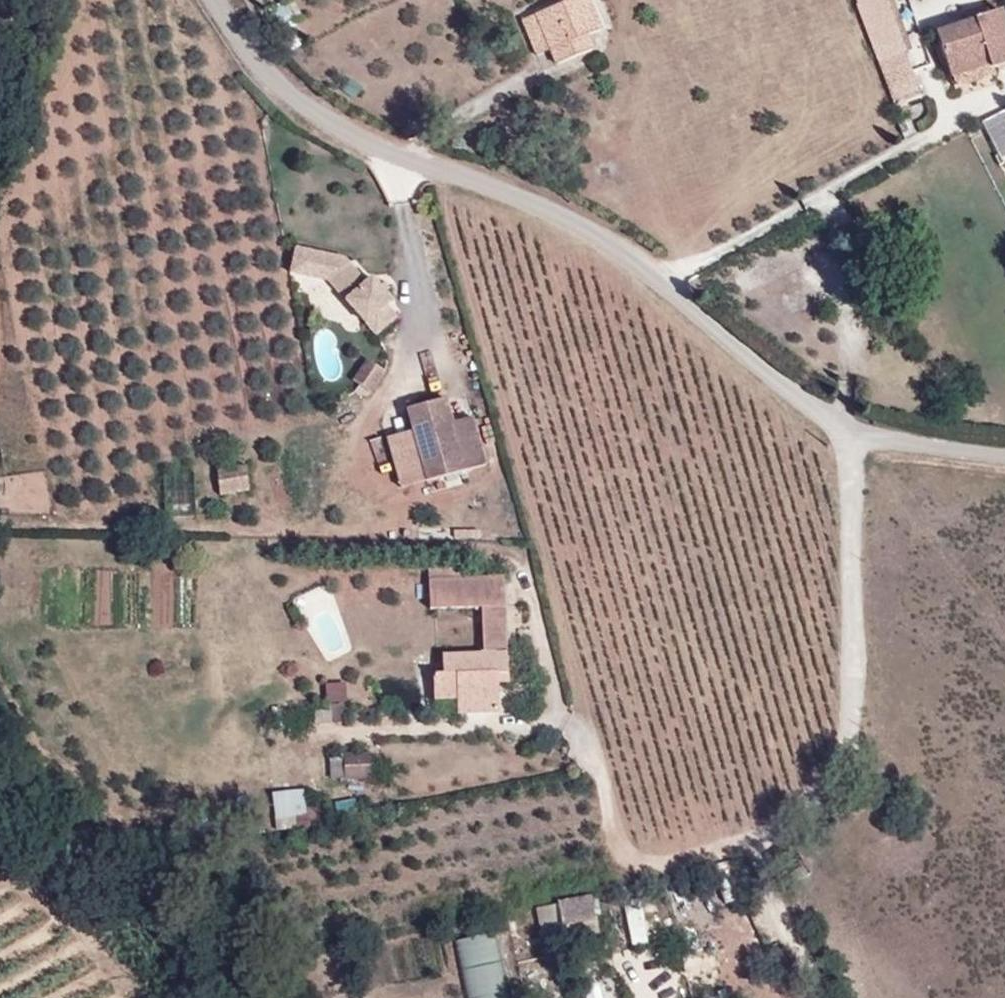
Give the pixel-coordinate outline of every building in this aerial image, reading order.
[(537,14),(553,51),(558,65),(594,50),(588,35),(601,30),(589,0),(572,0),(537,14)] [(886,0),(859,0),(899,107),(923,96),(886,0)] [(968,12),(972,21),(989,16),(986,7),(968,12)] [(956,26),(963,45),(944,52),(953,78),(991,65),(993,69),(1004,65),(1004,16),(1003,11),(989,16),(972,21),(956,26)] [(553,51),(537,14),(523,20),(539,55),(553,51)] [(963,45),(956,26),(936,33),(944,52),(963,45)] [(991,65),(953,78),(957,89),(995,77),(993,69),(991,65)] [(992,136),(1004,161),(1004,129),(992,136)] [(349,264),(329,281),(376,335),(396,317),(385,306),(391,301),(371,278),(366,283),(349,264)] [(368,360),(357,380),(373,389),(385,370),(368,360)] [(445,399),(406,410),(426,482),(465,471),(451,423),(445,399)] [(471,418),(451,423),(465,471),(485,466),(471,418)] [(219,497),(250,492),(246,472),(216,477),(219,497)] [(504,579),(429,582),(430,609),(480,607),(481,655),(442,656),(443,676),(433,676),(433,698),(457,697),(498,696),(498,680),(498,669),(508,669),(507,654),(504,579)] [(508,680),(508,669),(498,669),(498,680),(508,680)] [(498,696),(457,697),(457,711),(499,710),(498,696)] [(314,724),(331,724),(331,711),(314,711),(314,724)] [(332,760),(361,760),(361,742),(332,742),(332,760)] [(274,817),(306,813),(303,789),(271,792),(274,817)] [(590,894),(558,901),(564,926),(596,918),(590,894)] [(638,943),(632,904),(615,907),(620,945),(638,943)] [(499,931),(459,940),(472,997),(514,997),(499,931)]
